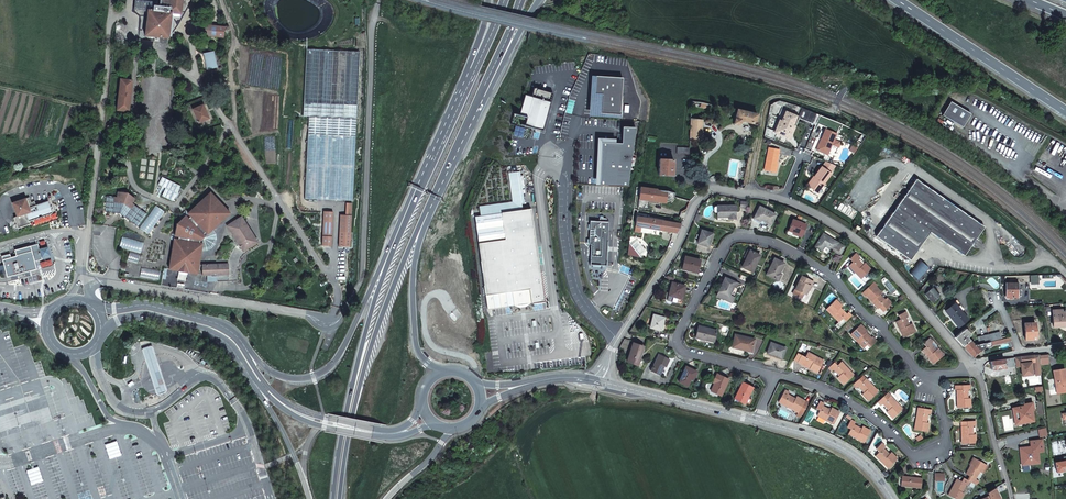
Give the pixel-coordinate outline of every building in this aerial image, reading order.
[(182,0),(156,0),(156,6),(153,6),(153,11),(151,11),(152,6),(152,3),(135,1),(134,9),(147,11),(145,36),(168,38),(171,13),(180,14),(182,0)] [(204,24),(202,35),(224,39),(225,28),(204,24)] [(303,116),(309,116),(305,199),(352,201),(360,51),(306,49),(303,116)] [(213,51),(203,53),(207,69),(217,67),(213,51)] [(595,77),(594,92),(602,92),(602,96),(601,114),(620,116),(623,79),(595,77)] [(120,79),(116,110),(128,111),(131,80),(120,79)] [(551,103),(554,95),(534,89),(532,98),(525,96),(520,117),(514,115),(512,123),(544,132),(552,103),(551,103)] [(970,115),(950,103),(942,116),(962,129),(970,115)] [(202,105),(193,109),(199,123),(208,118),(202,105)] [(740,121),(755,124),(757,115),(736,110),(733,124),(737,125),(739,124),(740,121)] [(779,127),(776,134),(787,138),(792,126),(794,127),(798,117),(785,112),(781,121),(779,120),(777,126),(779,127)] [(690,119),(690,138),(700,139),(701,120),(690,119)] [(599,185),(628,187),(635,128),(622,127),(622,144),(601,143),(599,185)] [(828,148),(830,149),(836,134),(825,129),(821,139),(823,140),(822,142),(820,142),(816,150),(826,154),(827,150),(828,148)] [(768,148),(763,170),(773,172),(778,155),(777,154),(778,150),(768,148)] [(659,160),(659,168),(659,175),(672,176),(673,161),(659,160)] [(830,166),(832,164),(827,162),(826,162),(822,168),(821,168),(815,178),(809,188),(818,194),(832,174),(831,173),(834,169),(830,166)] [(875,237),(879,239),(910,260),(929,232),(963,256),(984,226),(915,179),(875,237)] [(674,185),(672,185),(659,182),(657,190),(666,192),(673,193),(674,185)] [(657,190),(640,188),(637,207),(647,209),(648,201),(664,202),(666,192),(657,190)] [(131,203),(134,199),(126,193),(118,192),(117,197),(106,196),(105,211),(119,213),(137,226),(146,214),(131,203)] [(230,213),(210,193),(189,213),(187,211),(183,215),(185,216),(177,224),(175,234),(172,234),(172,239),(174,239),(169,269),(197,274),(201,251),(211,248),(215,239),(213,230),(230,213)] [(687,209),(690,200),(684,199),(680,212),(687,209)] [(11,206),(15,219),(13,220),(16,230),(28,226),(27,224),(51,216),(47,204),(34,208),(33,204),(30,205),(28,200),(11,206)] [(340,232),(351,233),(352,204),(346,204),(346,216),(340,216),(340,232)] [(728,219),(735,219),(735,206),(717,206),(717,217),(728,217),(728,219)] [(762,219),(771,224),(776,215),(760,206),(754,218),(761,221),(762,219)] [(540,272),(531,209),(476,217),(486,295),(488,308),(546,301),(541,272),(540,272)] [(332,246),(333,212),(324,212),(322,246),(332,246)] [(241,217),(226,226),(239,245),(234,248),(231,252),(229,258),(229,264),(202,265),(202,275),(216,275),(217,281),(237,281),(237,268),(237,264),(239,264),(240,260),(240,258),(241,257),(244,254),(243,251),(246,249),(257,242),(241,217)] [(654,220),(636,217),(635,227),(634,226),(634,232),(640,233),(641,228),(653,229),(654,220)] [(599,221),(590,221),(589,246),(591,246),(590,265),(606,266),(609,222),(606,222),(606,218),(599,218),(599,221)] [(789,230),(802,235),(806,225),(792,219),(789,230)] [(680,224),(654,220),(653,229),(676,233),(680,224)] [(698,244),(709,247),(713,233),(702,230),(698,244)] [(351,233),(340,232),(339,246),(350,247),(351,233)] [(841,255),(845,246),(841,243),(838,247),(837,246),(839,242),(824,232),(816,246),(822,250),(826,245),(841,255)] [(35,272),(33,264),(40,262),(40,260),(48,258),(46,250),(38,252),(36,247),(13,253),(15,259),(9,260),(8,257),(0,259),(2,267),(0,267),(0,274),(4,273),(5,280),(35,272)] [(743,267),(753,272),(761,256),(750,251),(747,257),(748,257),(743,267)] [(863,265),(857,258),(859,256),(856,253),(850,258),(853,262),(849,266),(861,278),(871,269),(865,262),(863,265)] [(691,272),(698,273),(701,261),(686,257),(683,269),(691,271),(691,272)] [(780,273),(785,263),(775,259),(767,275),(779,280),(782,274),(780,273)] [(810,286),(812,287),(814,281),(802,276),(796,289),(806,294),(810,286)] [(726,278),(719,292),(717,296),(732,303),(735,296),(731,295),(733,290),(736,283),(726,278)] [(879,309),(880,308),(883,305),(887,309),(893,303),(889,299),(887,301),(880,295),(883,292),(877,286),(878,285),(875,281),(862,293),(866,296),(879,309)] [(669,296),(674,298),(679,299),(678,302),(682,303),(686,287),(673,283),(669,296)] [(1017,295),(1017,289),(1019,289),(1019,283),(1006,283),(1006,297),(1017,297),(1017,295)] [(932,303),(940,296),(933,287),(925,294),(932,303)] [(846,321),(852,316),(848,312),(846,314),(840,308),(842,306),(836,300),(826,309),(839,322),(843,318),(846,321)] [(954,303),(961,311),(964,309),(956,300),(954,303)] [(961,311),(954,303),(947,310),(954,319),(952,320),(959,327),(968,319),(961,311)] [(954,319),(947,310),(945,312),(952,320),(954,319)] [(910,325),(906,317),(909,316),(907,312),(899,315),(901,319),(896,321),(904,338),(917,332),(913,324),(910,325)] [(1065,326),(1065,312),(1053,313),(1053,327),(1065,326)] [(664,324),(666,318),(655,315),(652,328),(662,331),(664,324)] [(1025,339),(1036,339),(1035,322),(1024,323),(1025,339)] [(871,347),(877,341),(874,337),(872,340),(870,338),(871,336),(867,332),(868,331),(861,325),(851,335),(864,348),(868,344),(871,347)] [(707,338),(716,340),(718,331),(700,327),(697,338),(707,341),(707,338)] [(970,335),(965,329),(955,337),(963,346),(969,341),(967,337),(970,335)] [(1000,332),(989,334),(990,342),(999,340),(1002,339),(1000,332)] [(978,337),(980,345),(990,342),(989,334),(978,337)] [(734,348),(752,352),(755,340),(736,335),(734,348)] [(1011,341),(1009,337),(1002,339),(999,340),(990,342),(980,345),(974,346),(969,341),(963,346),(973,357),(979,352),(980,352),(984,349),(991,347),(991,346),(1011,341)] [(934,365),(945,356),(930,339),(924,344),(927,347),(922,351),(934,365)] [(773,356),(782,359),(786,348),(772,343),(767,354),(773,356)] [(641,359),(642,357),(645,348),(635,344),(628,363),(639,366),(641,359)] [(165,393),(167,391),(152,347),(150,346),(143,348),(142,350),(156,394),(158,395),(165,393)] [(809,369),(817,373),(824,361),(808,353),(806,357),(798,353),(794,360),(802,365),(803,362),(811,366),(809,369)] [(665,367),(667,368),(671,360),(660,355),(652,372),(661,376),(665,367)] [(1035,362),(1034,355),(1014,358),(1016,368),(1022,367),(1021,363),(1035,362)] [(1013,358),(990,362),(991,370),(1014,366),(1013,358)] [(838,366),(835,362),(828,368),(832,372),(834,370),(840,376),(838,378),(844,385),(854,375),(842,362),(838,366)] [(692,380),(694,381),(698,372),(687,367),(680,383),(688,387),(692,380)] [(1065,386),(1065,379),(1064,368),(1052,370),(1054,380),(1056,380),(1057,387),(1065,386)] [(712,392),(722,396),(730,380),(718,374),(714,383),(716,384),(712,392)] [(859,380),(853,385),(856,389),(859,387),(865,393),(862,395),(868,402),(878,392),(866,379),(862,382),(859,380)] [(749,398),(748,397),(753,388),(744,383),(735,399),(745,404),(749,398)] [(972,408),(971,399),(968,399),(968,390),(971,390),(971,385),(956,386),(956,390),(957,390),(958,408),(972,408)] [(795,399),(788,395),(789,392),(785,390),(779,402),(798,412),(797,415),(801,417),(808,403),(804,401),(805,400),(797,396),(795,399)] [(887,400),(884,397),(877,403),(880,406),(883,404),(888,411),(886,413),(893,419),(903,410),(891,396),(887,400)] [(831,411),(824,406),(825,404),(821,401),(817,408),(821,411),(818,415),(834,424),(841,412),(833,408),(831,411)] [(1012,409),(1014,419),(1017,419),(1018,423),(1024,421),(1024,423),(1034,421),(1031,410),(1033,410),(1032,402),(1023,404),(1024,409),(1023,409),(1020,408),(1019,409),(1018,408),(1017,408),(1012,409)] [(927,423),(929,415),(932,415),(933,411),(919,409),(915,430),(929,433),(930,424),(927,423)] [(849,434),(865,443),(871,430),(864,426),(862,429),(854,425),(856,422),(851,420),(848,427),(851,429),(849,434)] [(976,422),(968,422),(968,427),(962,427),(963,445),(977,444),(977,436),(974,436),(973,427),(976,427),(976,422)] [(1020,450),(1022,465),(1038,463),(1037,452),(1043,451),(1041,440),(1030,441),(1031,447),(1030,447),(1030,446),(1029,446),(1028,445),(1027,446),(1026,446),(1026,447),(1026,450),(1020,450)] [(105,445),(110,459),(121,455),(116,441),(105,445)] [(889,455),(883,449),(886,447),(882,443),(877,449),(880,452),(876,456),(888,469),(898,459),(892,453),(889,455)] [(968,481),(971,483),(976,485),(978,481),(975,479),(979,472),(982,474),(987,466),(974,459),(965,474),(970,477),(968,481)] [(38,467),(27,471),(31,485),(43,481),(38,467)] [(920,489),(922,479),(903,475),(900,484),(920,489)] [(964,478),(961,482),(957,479),(948,495),(955,498),(962,498),(964,494),(961,493),(966,485),(969,487),(971,483),(968,481),(964,478)] [(1005,482),(1002,484),(998,486),(1000,490),(1007,487),(1005,482)] [(995,488),(988,492),(987,493),(988,496),(989,498),(1000,498),(995,488)]
